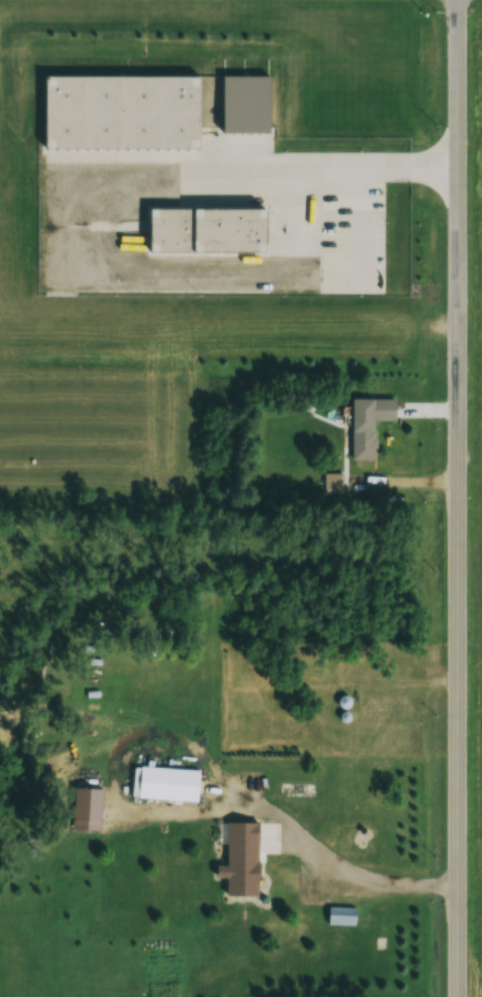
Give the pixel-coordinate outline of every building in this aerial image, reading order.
[(190,82),(263,81),(262,129),(190,129),(190,82)] [(190,154),(35,155),(35,84),(190,82),(190,129),(190,154)] [(256,213),(255,260),(139,258),(139,211),(256,213)] [(386,403),(386,427),(367,427),(367,465),(342,465),(342,403),(386,403)] [(342,473),(321,473),(321,491),(342,491),(342,473)] [(338,695),(338,707),(349,707),(349,695),(338,695)] [(196,801),(198,769),(134,766),(132,797),(196,801)] [(71,829),(100,829),(100,788),(71,788),(71,829)] [(256,822),(226,822),(225,866),(215,866),(215,878),(225,878),(225,896),(256,896),(256,822)] [(326,925),(354,925),(354,907),(326,907),(326,925)]
